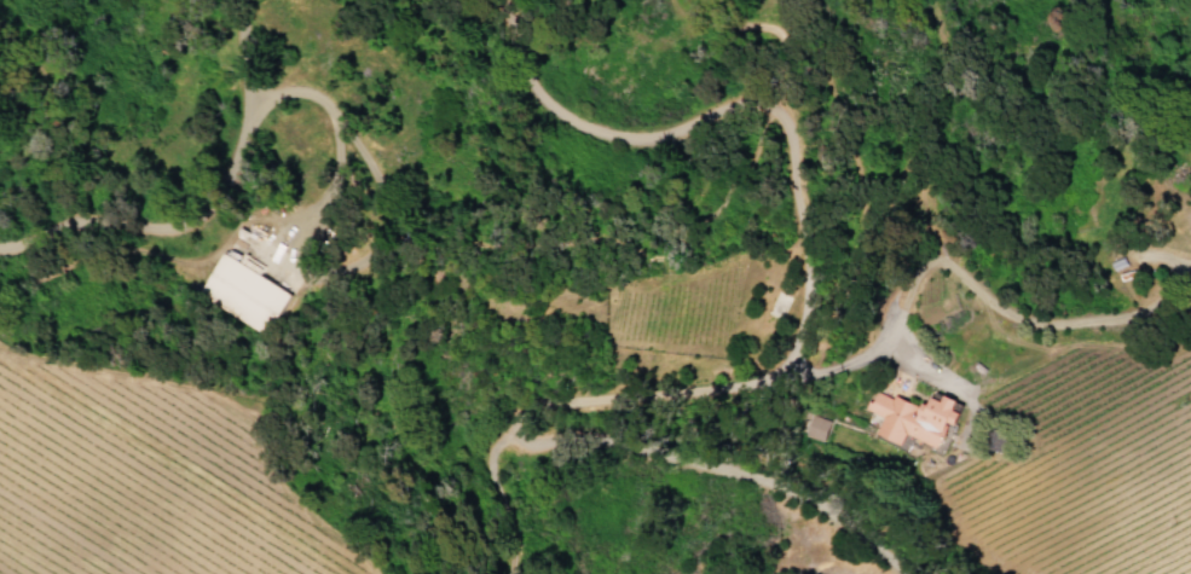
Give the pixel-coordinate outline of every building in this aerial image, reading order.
[(197,292),(224,253),(290,296),(264,336),(197,292)] [(869,389),(861,407),(879,416),(871,433),(898,446),(904,434),(938,450),(948,430),(953,433),(964,407),(925,390),(918,407),(890,394),(889,399),(869,389)]
